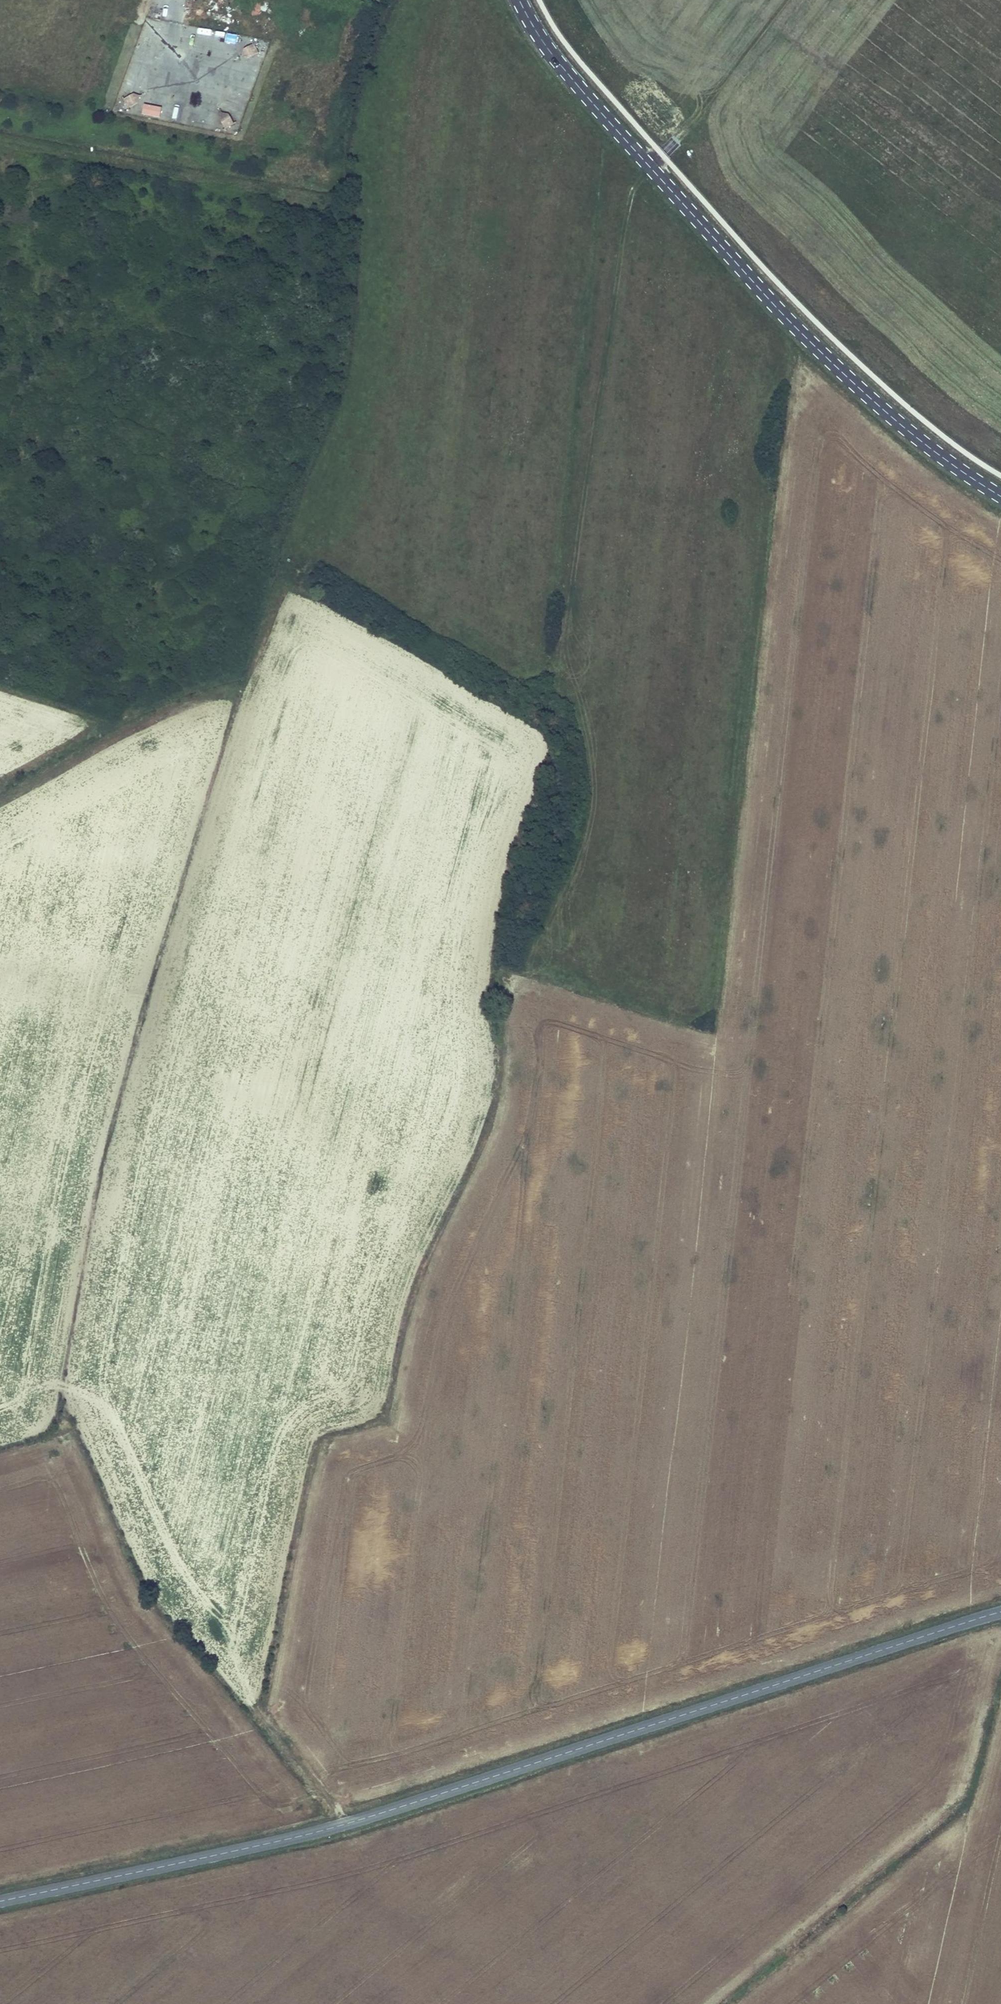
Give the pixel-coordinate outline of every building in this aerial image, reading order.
[(207,31),(205,38),(216,41),(218,34),(207,31)] [(220,50),(236,52),(238,37),(222,35),(220,50)] [(245,48),(249,57),(258,52),(254,44),(245,48)] [(194,50),(192,56),(203,59),(204,53),(194,50)] [(243,64),(239,78),(252,81),(255,67),(243,64)] [(126,74),(122,86),(136,90),(140,79),(126,74)] [(154,90),(151,102),(161,105),(164,93),(154,90)] [(124,98),(128,106),(139,101),(135,92),(124,98)] [(234,99),(230,111),(241,116),(246,104),(234,99)] [(184,112),(183,122),(196,124),(197,113),(184,112)] [(221,118),(226,128),(235,124),(229,113),(221,118)]
